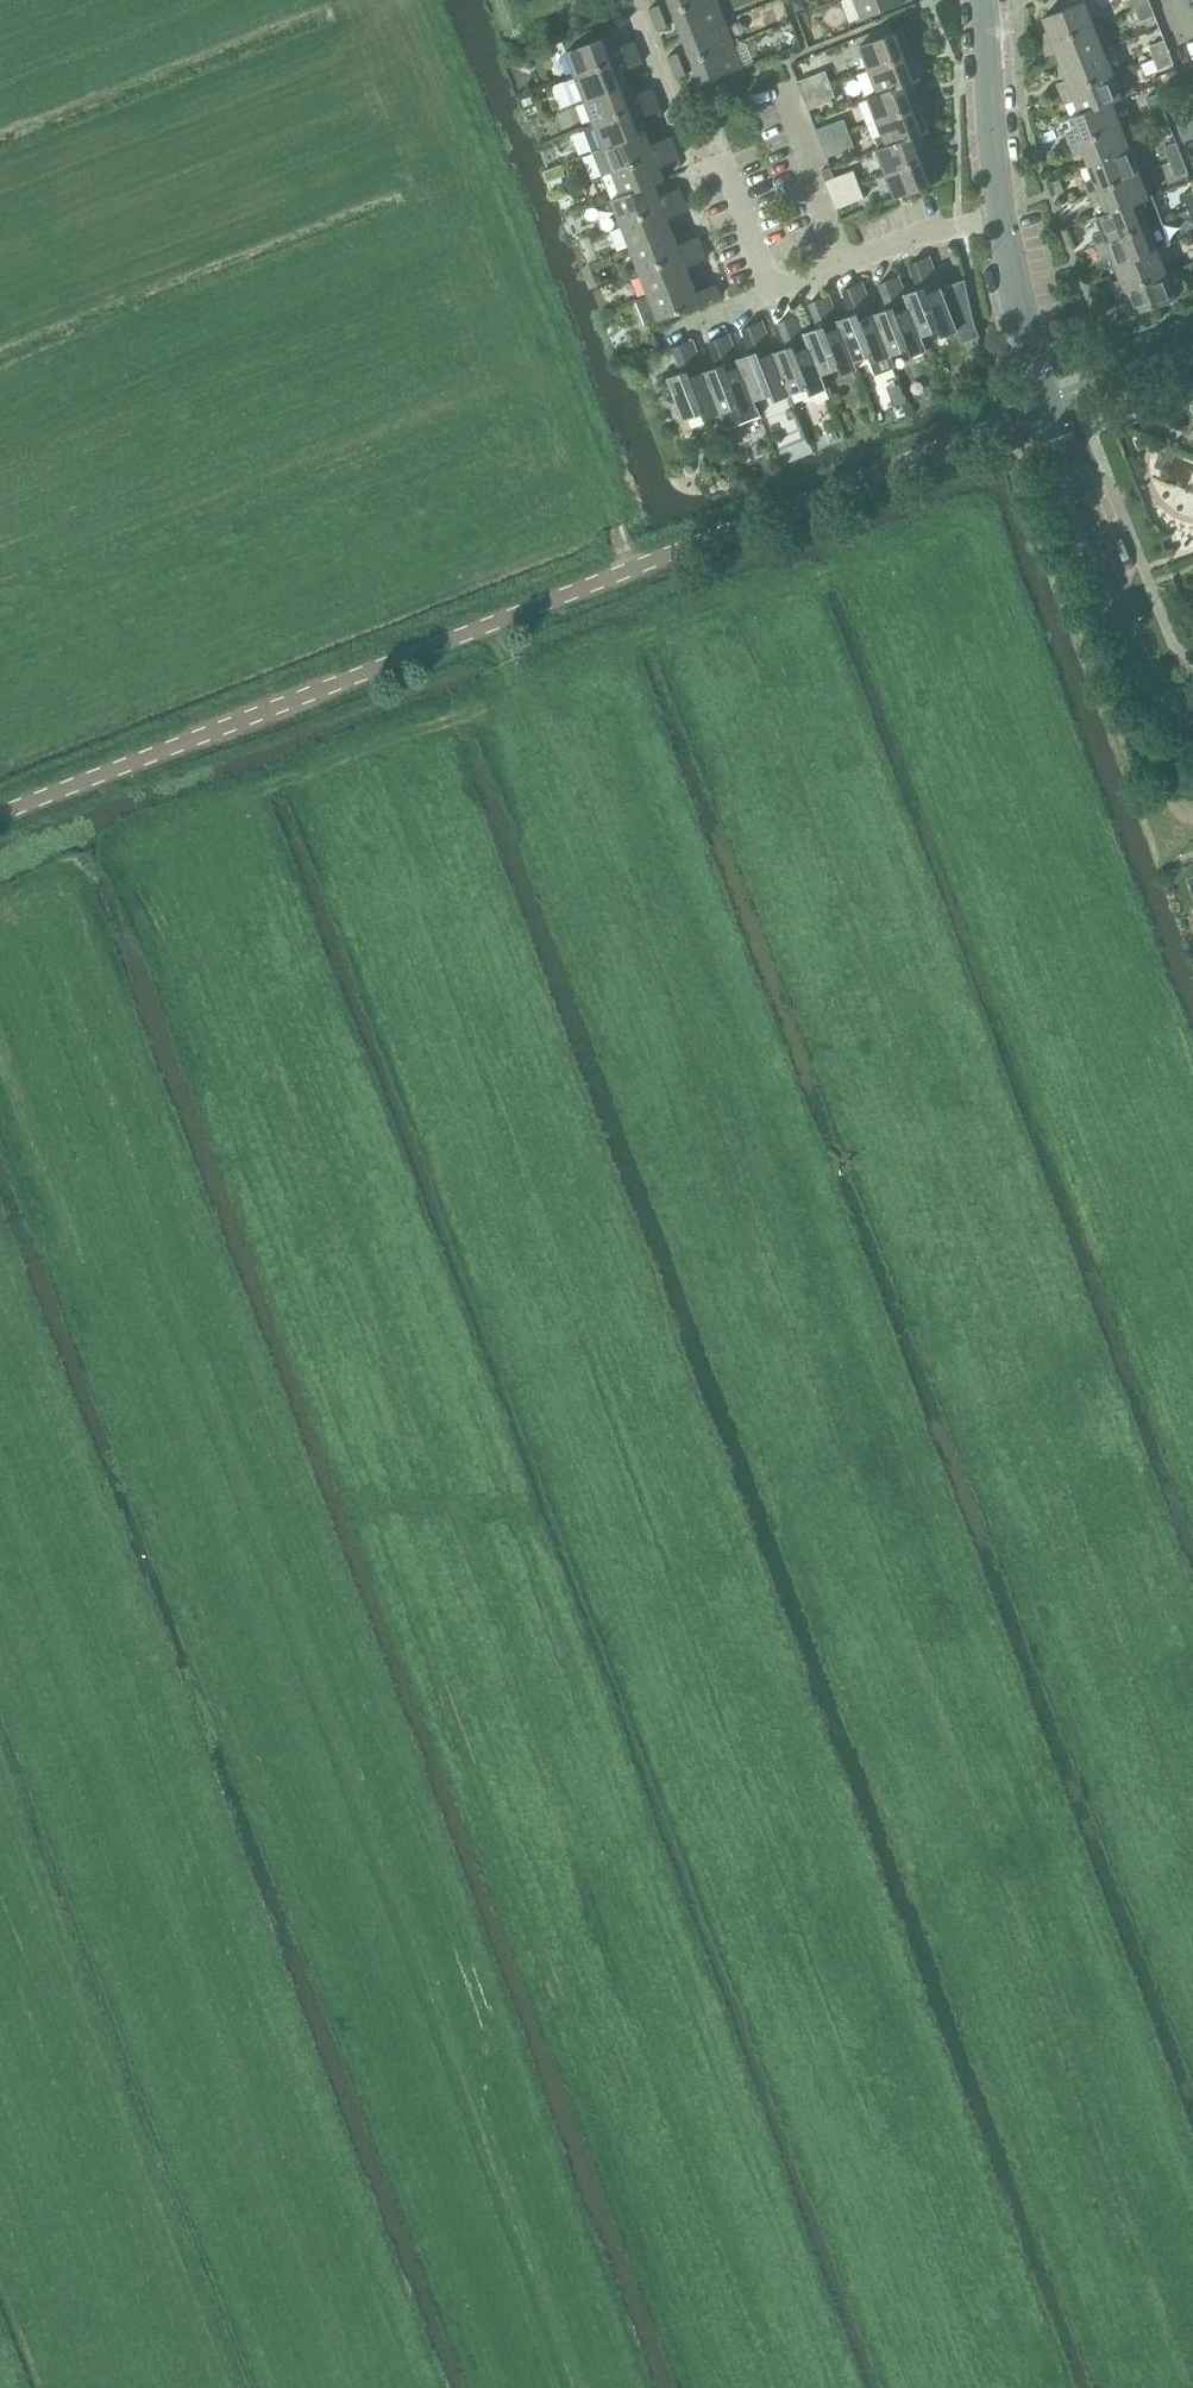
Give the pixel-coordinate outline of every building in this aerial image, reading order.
[(674,12),(704,0),(669,0),(674,12)] [(674,12),(683,36),(726,19),(718,0),(704,0),(674,12)] [(864,18),(906,2),(905,0),(857,0),(864,18)] [(1151,4),(1150,0),(1132,0),(1136,10),(1151,4)] [(1043,46),(1095,26),(1086,1),(1044,17),(1050,33),(1040,37),(1043,46)] [(1151,4),(1136,10),(1141,22),(1156,16),(1151,4)] [(654,19),(665,15),(661,5),(650,9),(654,19)] [(665,15),(654,19),(659,31),(669,27),(665,15)] [(726,19),(683,36),(692,59),(741,40),(739,36),(733,39),(726,19)] [(1095,26),(1043,46),(1046,54),(1056,50),(1063,66),(1105,50),(1095,26)] [(903,29),(861,46),(871,70),(922,50),(919,42),(909,46),(903,29)] [(609,35),(567,51),(576,75),(638,51),(634,41),(614,49),(609,35)] [(741,40),(692,59),(702,84),(745,68),(737,48),(743,45),(741,40)] [(1155,58),(1170,52),(1165,40),(1150,46),(1155,58)] [(922,50),(871,70),(881,94),(911,82),(922,78),(916,62),(925,58),(922,50)] [(1069,81),(1058,86),(1062,93),(1114,74),(1105,50),(1063,66),(1069,81)] [(577,78),(566,83),(574,104),(585,99),(627,83),(623,70),(643,63),(638,51),(576,75),(577,78)] [(673,67),(683,63),(679,52),(669,56),(673,67)] [(1170,52),(1155,58),(1159,70),(1175,64),(1170,52)] [(683,63),(673,67),(678,79),(688,75),(683,63)] [(804,97),(832,86),(826,71),(798,82),(804,97)] [(1114,74),(1062,93),(1065,102),(1075,98),(1081,114),(1113,102),(1123,98),(1123,97),(1131,94),(1126,81),(1118,84),(1114,74)] [(881,94),(871,98),(880,122),(931,102),(927,94),(917,98),(911,82),(881,94)] [(627,83),(585,99),(595,123),(657,99),(653,88),(633,96),(627,83)] [(832,86),(804,97),(809,110),(837,99),(832,86)] [(1152,114),(1165,110),(1159,94),(1146,99),(1152,114)] [(595,123),(584,127),(593,151),(604,147),(646,131),(642,119),(662,111),(657,99),(595,123)] [(886,136),(878,139),(881,149),(889,146),(920,134),(930,130),(923,113),(933,109),(931,102),(880,122),(886,136)] [(1077,134),(1067,138),(1070,146),(1122,126),(1113,102),(1081,114),(1071,118),(1077,134)] [(1165,110),(1152,114),(1158,129),(1170,124),(1165,110)] [(816,130),(822,145),(850,134),(845,119),(816,130)] [(1122,126),(1070,146),(1073,154),(1083,150),(1089,166),(1131,150),(1122,126)] [(604,147),(593,151),(602,177),(614,173),(614,172),(676,148),(671,137),(651,144),(646,131),(604,147)] [(822,145),(827,158),(856,147),(850,134),(822,145)] [(881,149),(878,150),(887,174),(940,154),(936,145),(926,149),(920,134),(889,146),(881,149)] [(1177,141),(1165,146),(1170,160),(1183,156),(1177,141)] [(676,148),(614,172),(614,173),(623,196),(655,183),(665,179),(660,167),(680,159),(676,148)] [(1095,181),(1086,185),(1089,194),(1141,174),(1131,150),(1089,166),(1095,181)] [(940,154),(887,174),(897,198),(939,181),(933,166),(943,162),(940,154)] [(1183,156),(1170,160),(1177,177),(1189,172),(1183,156)] [(822,171),(832,197),(860,185),(854,169),(835,177),(831,168),(822,171)] [(1141,174),(1089,194),(1092,202),(1101,198),(1107,214),(1150,197),(1149,196),(1141,174)] [(623,196),(614,199),(623,224),(684,200),(680,188),(660,196),(655,183),(623,196)] [(860,185),(832,197),(837,210),(866,199),(860,185)] [(1183,194),(1189,209),(1192,208),(1192,190),(1183,194)] [(1104,233),(1096,237),(1099,245),(1150,226),(1163,221),(1162,220),(1153,195),(1149,196),(1150,197),(1107,214),(1098,217),(1104,233)] [(684,200),(623,224),(632,247),(674,231),(669,218),(689,211),(684,200)] [(1150,226),(1099,245),(1102,253),(1110,250),(1116,265),(1159,249),(1172,244),(1163,221),(1150,226)] [(674,231),(632,247),(642,271),(703,247),(699,237),(679,244),(674,231)] [(703,247),(642,271),(651,295),(693,279),(688,266),(707,258),(703,247)] [(1122,281),(1113,285),(1117,293),(1168,273),(1159,249),(1116,265),(1122,281)] [(907,293),(906,294),(922,336),(923,335),(941,328),(944,335),(958,330),(962,343),(980,336),(976,323),(969,295),(966,279),(944,288),(931,256),(910,264),(920,288),(907,293)] [(1168,273),(1117,293),(1120,301),(1129,298),(1135,314),(1178,298),(1177,296),(1190,291),(1181,268),(1168,273)] [(876,314),(875,314),(896,367),(897,367),(892,355),(910,348),(913,355),(929,349),(923,335),(922,336),(906,294),(907,293),(900,276),(879,284),(889,309),(876,314)] [(651,295),(637,300),(647,325),(661,320),(722,296),(717,285),(698,292),(693,279),(651,295)] [(840,319),(839,320),(855,361),(856,361),(869,355),(877,375),(896,367),(875,314),(876,314),(864,282),(844,290),(853,314),(840,319)] [(807,332),(806,333),(822,374),(823,374),(840,367),(843,374),(859,368),(856,361),(855,361),(839,320),(840,319),(831,295),(810,303),(820,327),(807,332)] [(776,352),(774,353),(791,394),(810,386),(813,394),(828,388),(823,374),(822,374),(806,333),(807,332),(800,315),(779,323),(789,347),(776,352)] [(739,358),(738,358),(754,400),(756,400),(773,393),(776,400),(791,394),(774,353),(776,352),(764,321),(743,329),(753,353),(739,358)] [(707,371),(705,372),(721,413),(727,430),(762,416),(758,407),(756,400),(754,400),(738,358),(739,358),(730,334),(710,342),(720,366),(707,371)] [(684,373),(670,378),(686,419),(704,412),(706,419),(721,413),(705,372),(707,371),(695,340),(674,348),(684,373)]
